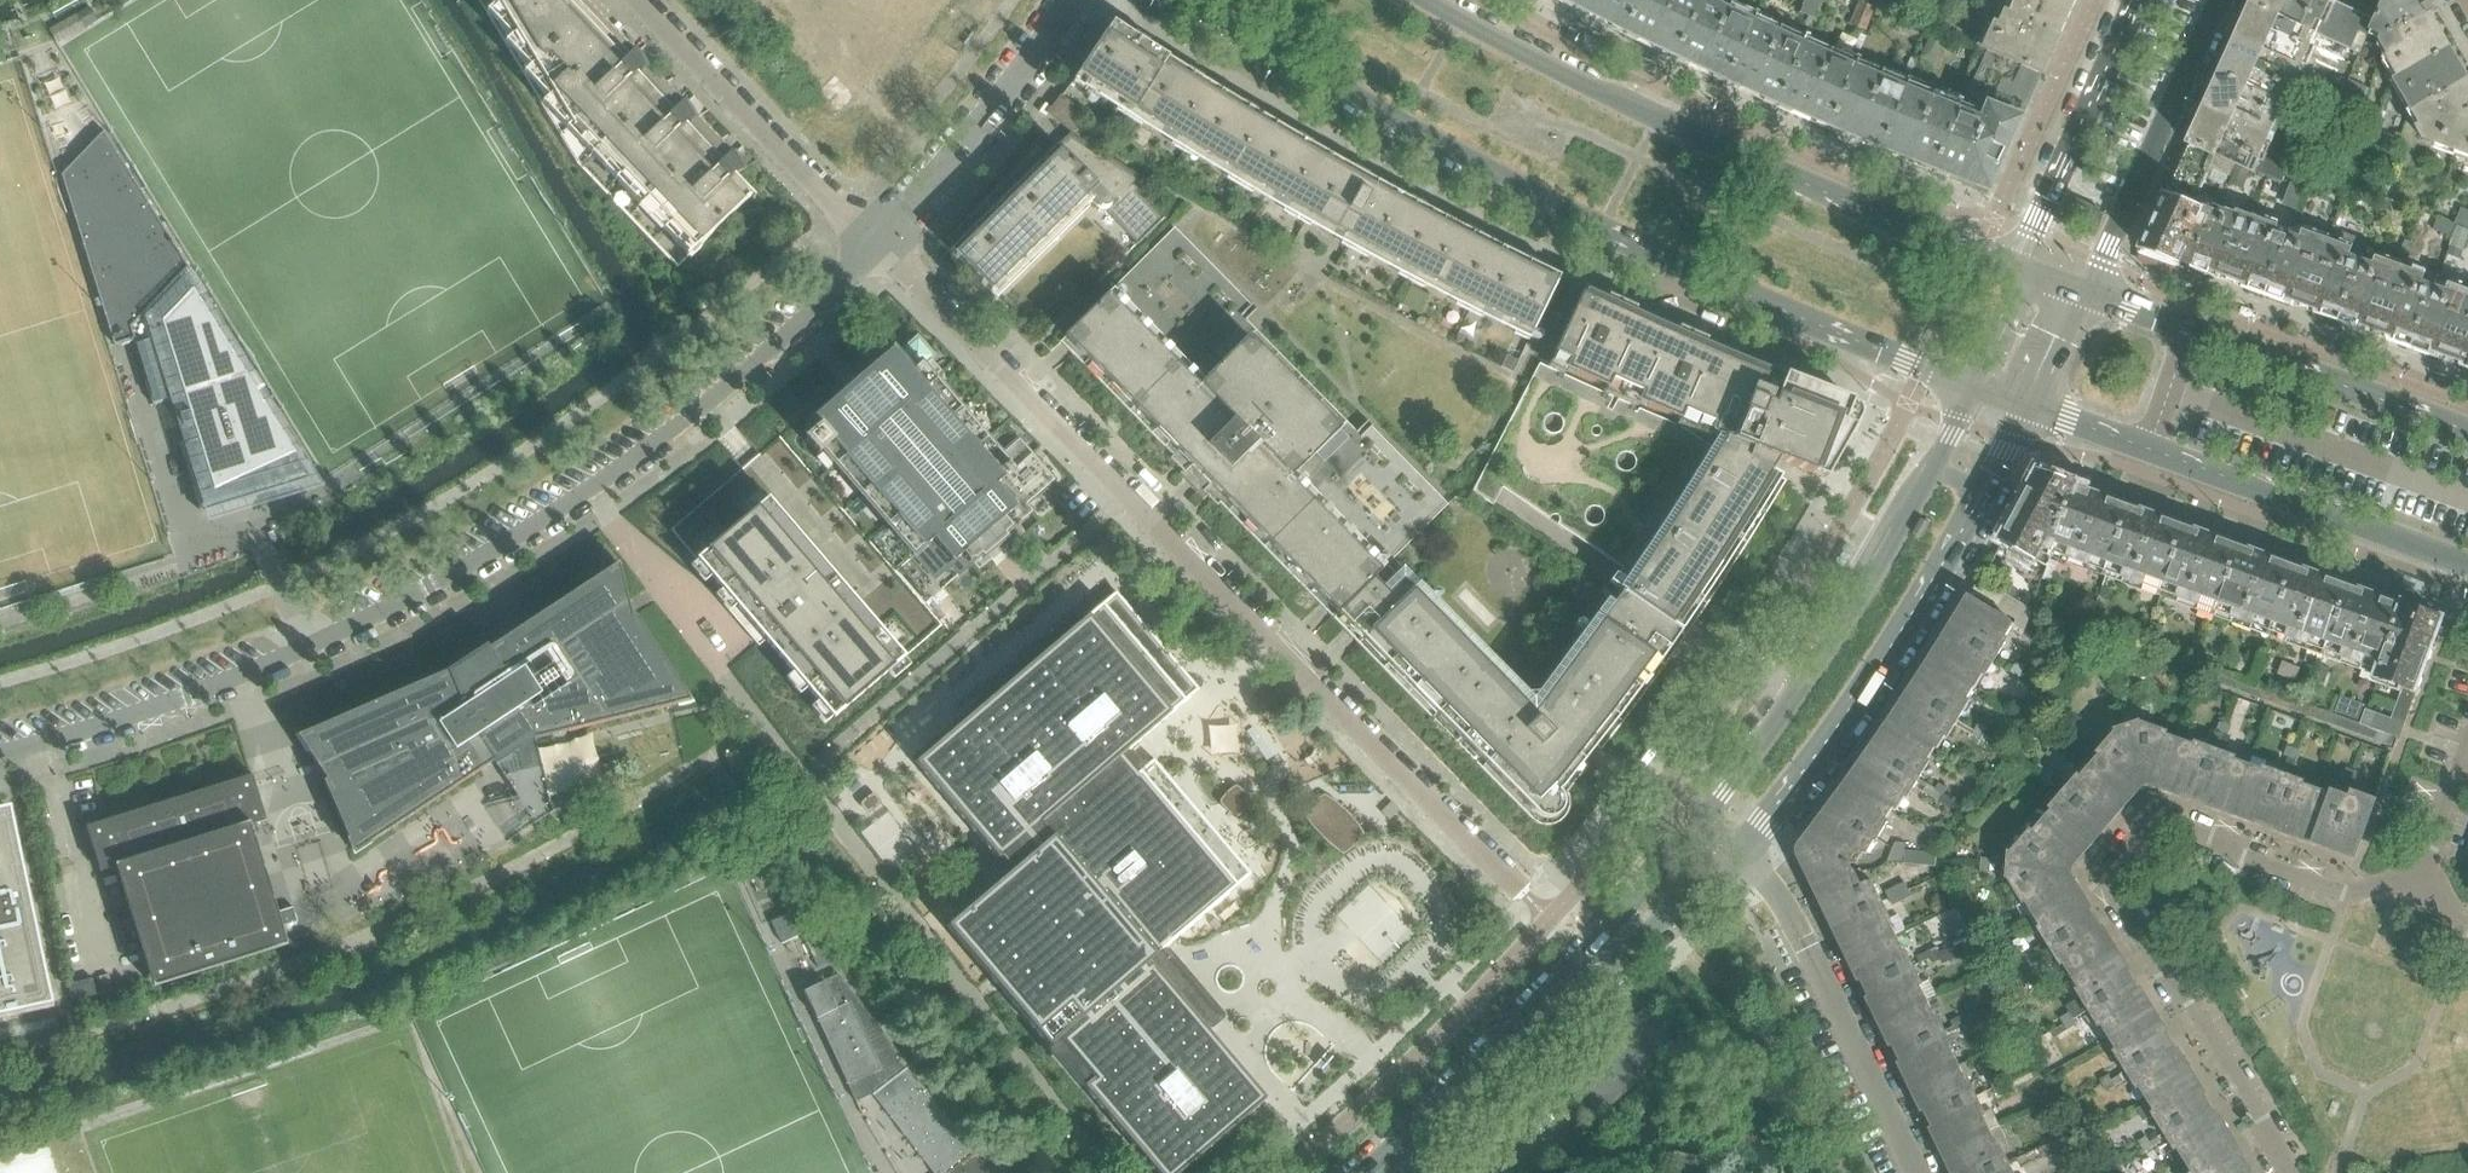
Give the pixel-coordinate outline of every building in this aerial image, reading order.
[(577,164),(581,168),(653,95),(634,75),(642,67),(632,56),(630,59),(628,60),(624,64),(608,48),(585,22),(564,0),(478,0),(577,164)] [(1577,0),(1558,0),(1559,3),(1572,9),(1577,0)] [(1640,0),(1577,0),(1572,9),(1585,16),(1589,15),(1608,24),(1609,28),(1622,35),(1640,0)] [(1701,0),(1640,0),(1622,35),(1635,41),(1639,40),(1658,50),(1660,54),(1673,60),(1701,0)] [(1755,17),(1718,0),(1701,0),(1673,60),(1686,66),(1690,65),(1709,74),(1711,78),(1724,84),(1755,17)] [(1762,0),(1752,0),(1748,8),(1756,11),(1762,0)] [(2069,0),(2011,0),(2012,3),(2008,12),(2006,11),(2001,22),(1995,20),(1983,45),(2037,70),(2069,0)] [(2252,7),(2313,35),(2329,0),(2255,0),(2252,7)] [(2438,11),(2433,4),(2431,0),(2384,0),(2373,25),(2370,32),(2382,37),(2380,41),(2388,55),(2385,56),(2397,77),(2395,78),(2397,81),(2450,49),(2430,16),(2432,15),(2431,14),(2438,11)] [(1865,31),(1874,9),(1859,2),(1849,24),(1865,31)] [(1813,18),(1815,12),(1803,6),(1800,12),(1808,16),(1803,27),(1808,29),(1813,18)] [(2283,101),(2313,35),(2252,7),(2222,74),(2283,101)] [(1944,32),(1949,19),(1934,12),(1928,25),(1944,32)] [(1775,107),(1805,40),(1755,17),(1724,84),(1737,90),(1741,89),(1760,98),(1762,101),(1775,107)] [(1133,112),(1167,58),(1111,22),(1076,75),(1133,112)] [(1827,130),(1856,62),(1805,40),(1775,107),(1788,113),(1792,112),(1812,120),(1813,124),(1827,130)] [(1983,190),(2037,70),(1983,45),(1981,44),(1978,51),(1995,58),(1993,63),(1982,59),(1961,105),(1956,104),(1930,172),(1945,178),(1948,176),(1983,190)] [(2467,118),(2467,80),(2450,49),(2397,81),(2419,118),(2414,121),(2425,140),(2456,151),(2467,118)] [(1221,91),(1198,77),(1184,69),(1167,58),(1133,112),(1187,146),(1221,91)] [(1910,73),(1914,62),(1908,59),(1904,71),(1910,73)] [(1879,152),(1907,83),(1856,62),(1827,130),(1840,135),(1844,134),(1864,142),(1865,146),(1879,152)] [(2274,141),(2280,126),(2297,135),(2307,112),(2283,102),(2283,101),(2222,74),(2189,146),(2235,167),(2236,165),(2283,182),(2295,152),(2274,141)] [(1930,172),(1956,104),(1927,92),(1907,83),(1879,152),(1892,157),(1896,156),(1916,164),(1917,167),(1930,172)] [(1276,124),(1257,113),(1221,91),(1187,146),(1243,179),(1276,124)] [(653,95),(581,168),(628,218),(702,146),(683,126),(691,117),(681,107),(672,115),(653,95)] [(1071,131),(1083,115),(1060,98),(1048,114),(1071,131)] [(2456,151),(2467,156),(2467,118),(2456,151)] [(1300,213),(1331,157),(1276,124),(1243,179),(1249,183),(1300,213)] [(2368,141),(2372,132),(2357,126),(2353,135),(2368,141)] [(309,478),(203,305),(183,273),(187,267),(103,132),(61,175),(114,346),(121,343),(119,339),(131,336),(153,406),(184,397),(185,399),(189,413),(180,415),(179,416),(183,426),(192,424),(196,437),(197,440),(180,445),(200,512),(309,478)] [(990,292),(1083,200),(1088,205),(1091,201),(1098,208),(1100,210),(1103,210),(1106,210),(1137,242),(1134,245),(1135,246),(1163,218),(1138,193),(1148,183),(1070,133),(1057,146),(1056,145),(949,251),(990,292)] [(2395,152),(2402,135),(2396,133),(2394,137),(2389,135),(2384,148),(2395,152)] [(702,146),(628,218),(676,268),(693,252),(751,197),(731,176),(735,172),(739,168),(729,157),(721,165),(702,146)] [(2192,209),(2210,170),(2226,177),(2227,176),(2230,177),(2235,167),(2189,146),(2183,160),(2182,160),(2181,162),(2182,163),(2175,179),(2174,178),(2173,181),(2174,181),(2167,197),(2166,196),(2165,199),(2159,214),(2158,214),(2157,216),(2151,231),(2150,231),(2149,233),(2150,234),(2143,248),(2141,251),(2192,269),(2211,216),(2192,209)] [(1357,244),(1381,201),(1388,188),(1331,157),(1300,213),(1340,235),(1357,244)] [(2244,189),(2250,172),(2236,167),(2230,184),(2244,189)] [(2391,198),(2397,184),(2387,180),(2381,194),(2391,198)] [(1414,275),(1444,218),(1406,198),(1388,188),(1381,201),(1357,244),(1414,275)] [(1215,213),(1219,205),(1207,198),(1203,205),(1215,213)] [(2456,225),(2458,226),(2467,229),(2467,226),(2467,211),(2462,208),(2456,225)] [(2267,296),(2288,239),(2279,235),(2281,230),(2234,213),(2233,216),(2224,213),(2223,215),(2213,212),(2211,216),(2192,269),(2210,276),(2212,271),(2251,286),(2250,290),(2267,296)] [(2333,230),(2338,216),(2333,214),(2327,228),(2333,230)] [(1471,305),(1500,247),(1482,238),(1444,218),(1414,275),(1471,305)] [(2437,218),(2433,230),(2451,237),(2456,225),(2437,218)] [(2467,238),(2467,230),(2467,229),(2458,226),(2448,254),(2460,259),(2467,238)] [(1446,505),(1370,428),(1372,426),(1367,421),(1356,432),(1245,320),(1257,309),(1252,304),(1250,306),(1173,229),(1059,342),(1172,456),(1169,458),(1184,473),(1185,472),(1190,467),(1203,473),(1208,485),(1202,491),(1217,506),(1219,504),(1332,618),(1340,610),(1378,573),(1386,566),(1446,505)] [(2340,323),(2360,265),(2344,259),(2346,254),(2305,239),(2303,244),(2288,239),(2267,296),(2285,303),(2287,298),(2305,305),(2324,312),(2322,316),(2340,323)] [(2406,256),(2411,243),(2405,240),(2399,254),(2406,256)] [(1559,277),(1535,265),(1500,247),(1471,305),(1531,334),(1559,277)] [(2413,349),(2433,291),(2417,285),(2418,280),(2377,265),(2375,270),(2360,265),(2340,323),(2358,329),(2360,325),(2396,338),(2395,343),(2413,349)] [(1770,472),(1776,461),(1824,479),(1843,422),(1851,402),(1783,375),(1780,382),(1760,374),(1763,367),(1725,352),(1704,343),(1705,340),(1677,328),(1676,330),(1654,321),(1633,311),(1634,309),(1606,296),(1605,298),(1583,288),(1545,367),(1539,364),(1472,492),(1492,505),(1502,488),(1548,519),(1551,516),(1554,515),(1556,515),(1558,517),(1559,519),(1558,523),(1557,525),(1623,569),(1611,587),(1620,593),(1685,636),(1701,613),(1714,593),(1734,563),(1754,532),(1767,511),(1786,481),(1770,472)] [(2450,292),(2449,297),(2433,291),(2413,349),(2431,356),(2432,351),(2467,364),(2467,298),(2450,292)] [(1054,481),(1038,462),(1031,454),(1018,439),(1000,455),(933,378),(937,376),(925,362),(931,356),(917,340),(897,356),(892,350),(877,362),(875,364),(874,364),(873,365),(879,372),(836,410),(829,403),(828,404),(828,405),(826,407),(811,419),(817,426),(802,439),(817,456),(819,454),(831,467),(834,465),(900,541),(927,572),(956,547),(971,565),(980,556),(983,559),(1007,538),(1004,535),(1032,511),(1026,505),(1054,481)] [(1512,373),(1518,361),(1506,355),(1500,367),(1512,373)] [(741,469),(670,529),(695,559),(697,561),(710,577),(722,590),(737,608),(750,618),(751,617),(766,635),(756,645),(758,647),(765,640),(793,673),(806,689),(817,702),(831,718),(832,719),(904,658),(904,657),(941,625),(791,450),(779,436),(759,454),(758,454),(742,468),(741,469)] [(2054,549),(2077,485),(2062,479),(2061,480),(2041,473),(2003,542),(2048,564),(2054,549)] [(2107,568),(2129,505),(2115,500),(2111,502),(2091,494),(2089,491),(2078,487),(2078,485),(2077,485),(2054,549),(2107,568)] [(2161,588),(2184,525),(2170,520),(2166,522),(2146,514),(2144,510),(2129,505),(2107,568),(2161,588)] [(1922,538),(1931,524),(1921,518),(1913,533),(1922,538)] [(2216,608),(2239,545),(2224,540),(2221,541),(2200,534),(2199,530),(2184,525),(2161,588),(2216,608)] [(2270,629),(2294,565),(2279,559),(2275,561),(2255,554),(2253,550),(2239,545),(2216,608),(2270,629)] [(2051,580),(2058,561),(2051,558),(2045,578),(2051,580)] [(680,680),(678,681),(634,615),(631,617),(627,601),(618,563),(535,618),(516,631),(489,648),(486,645),(447,671),(447,672),(297,737),(315,764),(326,780),(323,782),(354,853),(493,762),(495,765),(533,740),(534,740),(672,706),(677,705),(678,707),(694,703),(680,680)] [(2325,649),(2348,585),(2334,579),(2330,581),(2310,574),(2308,570),(2294,565),(2270,629),(2325,649)] [(1567,792),(1588,765),(1583,760),(1594,747),(1600,751),(1623,722),(1664,666),(1685,636),(1620,593),(1611,605),(1605,600),(1536,694),(1525,695),(1401,569),(1396,575),(1386,566),(1378,573),(1340,610),(1332,618),(1530,819),(1535,823),(1542,825),(1548,826),(1554,825),(1560,822),(1565,817),(1568,811),(1570,805),(1569,798),(1567,792)] [(2006,595),(1981,580),(1973,594),(1998,609),(2006,595)] [(2380,669),(2403,605),(2388,599),(2385,601),(2364,594),(2362,590),(2348,585),(2325,649),(2380,669)] [(2106,600),(2110,589),(2103,586),(2099,597),(2106,600)] [(915,762),(998,860),(1001,858),(1012,871),(946,926),(1156,1172),(1179,1172),(1266,1099),(1201,1023),(1214,1011),(1162,949),(1250,874),(1153,759),(1137,773),(1122,755),(1198,690),(1115,592),(915,762)] [(2006,595),(1998,609),(2005,613),(2013,600),(2006,595)] [(1987,676),(2010,639),(2006,637),(2014,624),(1970,598),(1963,611),(1933,658),(1976,685),(1983,674),(1987,676)] [(2013,600),(2005,613),(2012,617),(2020,604),(2013,600)] [(2020,604),(2012,617),(2018,620),(2020,615),(2028,620),(2031,610),(2020,604)] [(2415,691),(2442,618),(2421,611),(2422,610),(2405,604),(2404,605),(2403,605),(2380,669),(2377,677),(2403,687),(2415,691)] [(2018,620),(2015,625),(2023,630),(2028,620),(2020,615),(2018,620)] [(2105,631),(2108,622),(2092,616),(2089,625),(2105,631)] [(2162,637),(2166,628),(2153,623),(2149,632),(2162,637)] [(2215,641),(2220,629),(2212,626),(2207,638),(2215,641)] [(2133,655),(2136,647),(2126,643),(2123,652),(2133,655)] [(1949,738),(1971,701),(1968,699),(1976,685),(1933,658),(1928,668),(1894,720),(1937,748),(1945,736),(1949,738)] [(2021,672),(2025,666),(2017,662),(2014,668),(2021,672)] [(2361,723),(2305,703),(2262,687),(2253,684),(2207,667),(2202,678),(2395,747),(2399,737),(2369,726),(2361,723)] [(2018,678),(2021,672),(2014,668),(2010,673),(2018,678)] [(2412,699),(2415,691),(2403,687),(2400,695),(2412,699)] [(2410,707),(2412,699),(2400,695),(2397,702),(2410,707)] [(2129,706),(2125,697),(2114,701),(2118,710),(2129,706)] [(2407,715),(2410,707),(2397,702),(2394,710),(2407,715)] [(2139,716),(2135,705),(2123,709),(2126,720),(2139,716)] [(2366,709),(2361,723),(2369,726),(2374,712),(2366,709)] [(2404,722),(2407,715),(2394,710),(2392,718),(2404,722)] [(2404,722),(2392,718),(2374,712),(2369,726),(2399,737),(2404,722)] [(2165,789),(2185,732),(2171,727),(2168,734),(2138,723),(2137,719),(2116,725),(2117,729),(2099,751),(2094,747),(2083,761),(2092,768),(2130,800),(2140,789),(2150,784),(2165,789)] [(1906,799),(1937,748),(1894,720),(1891,724),(1853,778),(1894,806),(1901,796),(1906,799)] [(2222,733),(2225,724),(2220,723),(2217,731),(2222,733)] [(2229,735),(2232,726),(2225,724),(2222,733),(2229,735)] [(1980,740),(1984,735),(1975,730),(1972,735),(1980,740)] [(2232,813),(2248,769),(2229,762),(2231,757),(2196,745),(2199,737),(2185,732),(2165,789),(2189,798),(2190,795),(2207,801),(2206,804),(2232,813)] [(2290,757),(2293,748),(2288,746),(2284,755),(2290,757)] [(2296,759),(2299,750),(2293,748),(2290,757),(2296,759)] [(2046,769),(2040,764),(2037,768),(2043,773),(2046,769)] [(2083,855),(2130,800),(2092,768),(2081,781),(2077,778),(2052,807),(2049,804),(2038,817),(2083,855)] [(2349,779),(2353,770),(2347,768),(2344,777),(2349,779)] [(2301,838),(2317,795),(2298,788),(2300,783),(2264,770),(2262,775),(2248,769),(2232,813),(2257,823),(2258,822),(2259,820),(2276,826),(2275,828),(2275,829),(2301,838)] [(2055,776),(2048,770),(2044,774),(2051,781),(2055,776)] [(2355,781),(2358,772),(2353,770),(2349,779),(2355,781)] [(2051,781),(2044,774),(2040,779),(2047,785),(2051,781)] [(100,873),(116,868),(153,986),(288,945),(250,826),(266,821),(252,776),(86,827),(100,873)] [(1869,854),(1889,822),(1882,818),(1890,806),(1893,808),(1894,806),(1853,778),(1813,832),(1802,847),(1800,850),(1800,853),(1801,856),(1818,892),(1856,874),(1851,864),(1858,853),(1869,854)] [(1956,802),(1944,795),(1945,794),(1936,789),(1921,780),(1919,783),(1925,787),(1923,792),(1951,810),(1956,802)] [(1945,794),(1948,788),(1940,783),(1936,789),(1945,794)] [(1235,787),(1219,802),(1235,818),(1250,802),(1235,787)] [(873,794),(861,804),(867,812),(879,802),(873,794)] [(2355,858),(2375,802),(2357,796),(2355,803),(2333,795),(2331,800),(2317,795),(2301,838),(2355,858)] [(0,811),(0,1018),(52,1007),(10,809),(0,811)] [(2037,913),(2079,888),(2071,876),(2074,865),(2083,855),(2038,817),(2029,828),(2036,834),(2034,836),(2030,833),(2009,858),(2004,858),(2003,879),(2010,880),(2023,902),(2028,899),(2037,913)] [(1905,856),(1906,850),(1893,850),(1888,861),(1904,860),(1904,856),(1905,856)] [(1919,861),(1919,853),(1907,852),(1907,861),(1919,861)] [(1891,919),(1873,882),(1870,884),(1870,883),(1863,887),(1856,874),(1818,892),(1830,916),(1833,915),(1837,923),(1841,931),(1838,932),(1850,957),(1895,936),(1888,920),(1891,919)] [(2179,881),(2173,887),(2180,893),(2186,886),(2179,881)] [(1891,899),(1908,890),(1909,890),(1905,882),(1888,891),(1891,895),(1890,896),(1891,899)] [(2099,928),(2090,913),(2093,911),(2079,888),(2037,913),(2025,921),(2034,935),(2041,930),(2059,960),(2064,966),(2069,962),(2077,976),(2117,951),(2102,927),(2099,928)] [(2201,898),(2188,888),(2181,896),(2195,907),(2201,898)] [(1894,904),(1911,896),(1908,890),(1891,899),(1894,904)] [(807,928),(814,925),(810,917),(803,921),(798,909),(771,922),(782,944),(808,931),(807,928)] [(1964,926),(1945,935),(1949,944),(1952,942),(1954,947),(1956,946),(1970,940),(1964,926)] [(1929,998),(1914,966),(1906,948),(1902,950),(1895,936),(1850,957),(1862,981),(1865,980),(1872,996),(1869,998),(1881,1022),(1929,998)] [(827,963),(814,937),(804,942),(817,968),(827,963)] [(1999,951),(1993,940),(1981,946),(1987,957),(1999,951)] [(2037,957),(2047,950),(2042,944),(2033,950),(2037,957)] [(1941,954),(1943,959),(1942,960),(1944,964),(1960,955),(1956,946),(1954,947),(1941,954)] [(1941,953),(1938,947),(1928,952),(1931,958),(1941,953)] [(2154,1011),(2140,988),(2137,990),(2128,975),(2131,973),(2117,951),(2077,976),(2085,988),(2081,991),(2084,996),(2067,1007),(2071,1013),(2062,1019),(2069,1029),(2077,1024),(2074,1020),(2092,1009),(2102,1025),(2106,1023),(2114,1036),(2154,1011)] [(2035,957),(2032,952),(2024,956),(2028,962),(2035,957)] [(1941,954),(1941,953),(1931,958),(1934,963),(1942,960),(1943,959),(1941,954)] [(2027,963),(2023,956),(2016,960),(2020,967),(2027,963)] [(2039,962),(2035,957),(2028,962),(2031,967),(2039,962)] [(2014,983),(2030,973),(2026,966),(2009,976),(2014,983)] [(907,1069),(908,1068),(838,975),(803,990),(816,1019),(817,1018),(848,1083),(847,1084),(855,1102),(871,1095),(872,1096),(873,1095),(891,1117),(889,1118),(890,1119),(891,1118),(915,1149),(913,1150),(914,1151),(915,1150),(934,1172),(948,1172),(972,1154),(949,1124),(950,1123),(949,1122),(948,1123),(932,1102),(934,1101),(931,1096),(928,1098),(924,1092),(926,1091),(925,1090),(924,1091),(907,1069)] [(69,985),(68,985),(72,1002),(96,995),(92,979),(69,985)] [(1972,1058),(1958,1028),(1946,1034),(1929,998),(1881,1022),(1893,1047),(1896,1045),(1904,1062),(1901,1063),(1902,1065),(1914,1089),(1959,1066),(1958,1066),(1972,1058)] [(2175,1052),(2166,1036),(2168,1035),(2154,1011),(2114,1036),(2123,1051),(2119,1054),(2140,1088),(2144,1085),(2151,1097),(2192,1073),(2178,1050),(2175,1052)] [(1954,1027),(1964,1022),(1972,1018),(1969,1013),(1951,1021),(1954,1027)] [(1975,1025),(1972,1018),(1964,1022),(1967,1028),(1975,1025)] [(1988,1115),(1979,1097),(1970,1079),(1966,1081),(1959,1066),(1914,1089),(1925,1112),(1928,1111),(1936,1127),(1933,1128),(1945,1153),(1999,1125),(1993,1112),(1988,1115)] [(2213,1113),(2203,1098),(2206,1096),(2192,1073),(2151,1097),(2160,1112),(2156,1115),(2176,1148),(2181,1145),(2189,1159),(2230,1135),(2216,1111),(2213,1113)] [(2112,1081),(2108,1075),(2100,1080),(2104,1086),(2112,1081)] [(2107,1091),(2123,1081),(2120,1075),(2112,1081),(2104,1086),(2107,1091)] [(2003,1084),(2000,1079),(1992,1082),(1995,1088),(2003,1084)] [(2005,1090),(2003,1084),(1995,1088),(1997,1094),(2005,1090)] [(2155,1115),(2148,1103),(2137,1110),(2144,1122),(2155,1115)] [(2069,1132),(2064,1120),(2055,1124),(2061,1136),(2069,1132)] [(2002,1145),(2008,1142),(1999,1125),(1945,1153),(1954,1172),(2016,1172),(2002,1145)] [(2241,1159),(2244,1158),(2230,1135),(2189,1159),(2197,1172),(2195,1172),(2249,1172),(2241,1159)] [(2150,1142),(2146,1136),(2138,1141),(2142,1147),(2150,1142)] [(2044,1156),(2068,1145),(2064,1137),(2040,1148),(2044,1156)] [(2145,1152),(2161,1142),(2158,1137),(2150,1142),(2142,1147),(2145,1152)] [(47,1142),(0,1156),(0,1172),(56,1172),(47,1142)] [(975,1152),(973,1153),(972,1154),(948,1172),(991,1172),(975,1152)] [(1733,1165),(1725,1163),(1726,1157),(1709,1154),(1708,1160),(1672,1153),(1668,1172),(1732,1172),(1733,1165)]
